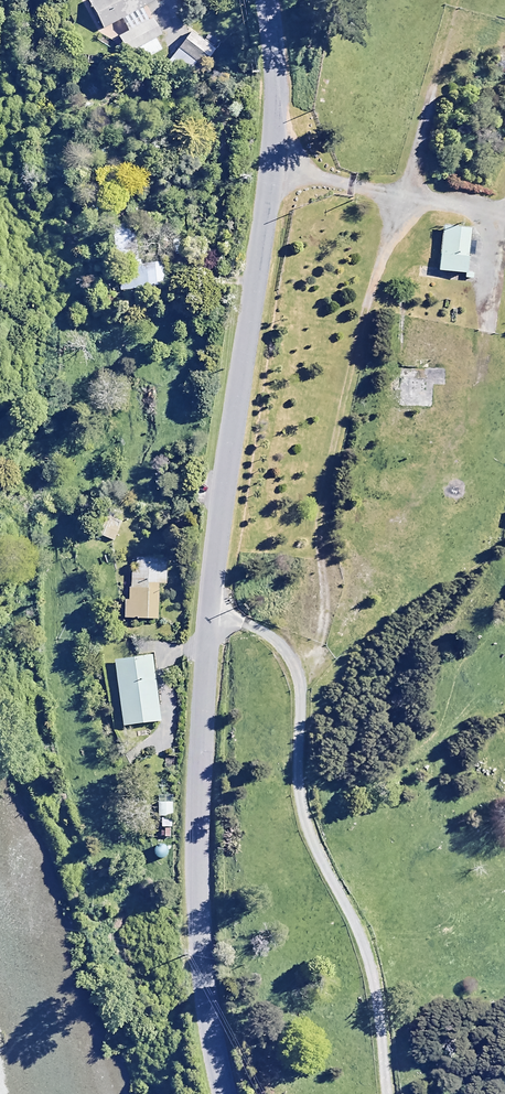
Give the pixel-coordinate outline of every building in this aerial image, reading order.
[(88,2),(103,28),(121,18),(128,32),(118,37),(127,54),(160,35),(144,6),(155,0),(91,0),(88,2)] [(214,52),(192,32),(166,62),(182,76),(194,62),(201,67),(214,52)] [(467,226),(440,224),(436,268),(464,270),(467,226)] [(123,519),(106,512),(97,536),(114,543),(123,519)] [(166,558),(131,557),(129,600),(124,600),(123,615),(157,617),(159,582),(165,582),(166,558)] [(159,719),(151,652),(111,657),(120,724),(159,719)] [(172,801),(157,801),(157,814),(172,815),(172,801)] [(171,817),(159,817),(159,837),(171,837),(171,817)] [(165,843),(152,844),(153,857),(166,856),(165,843)]
